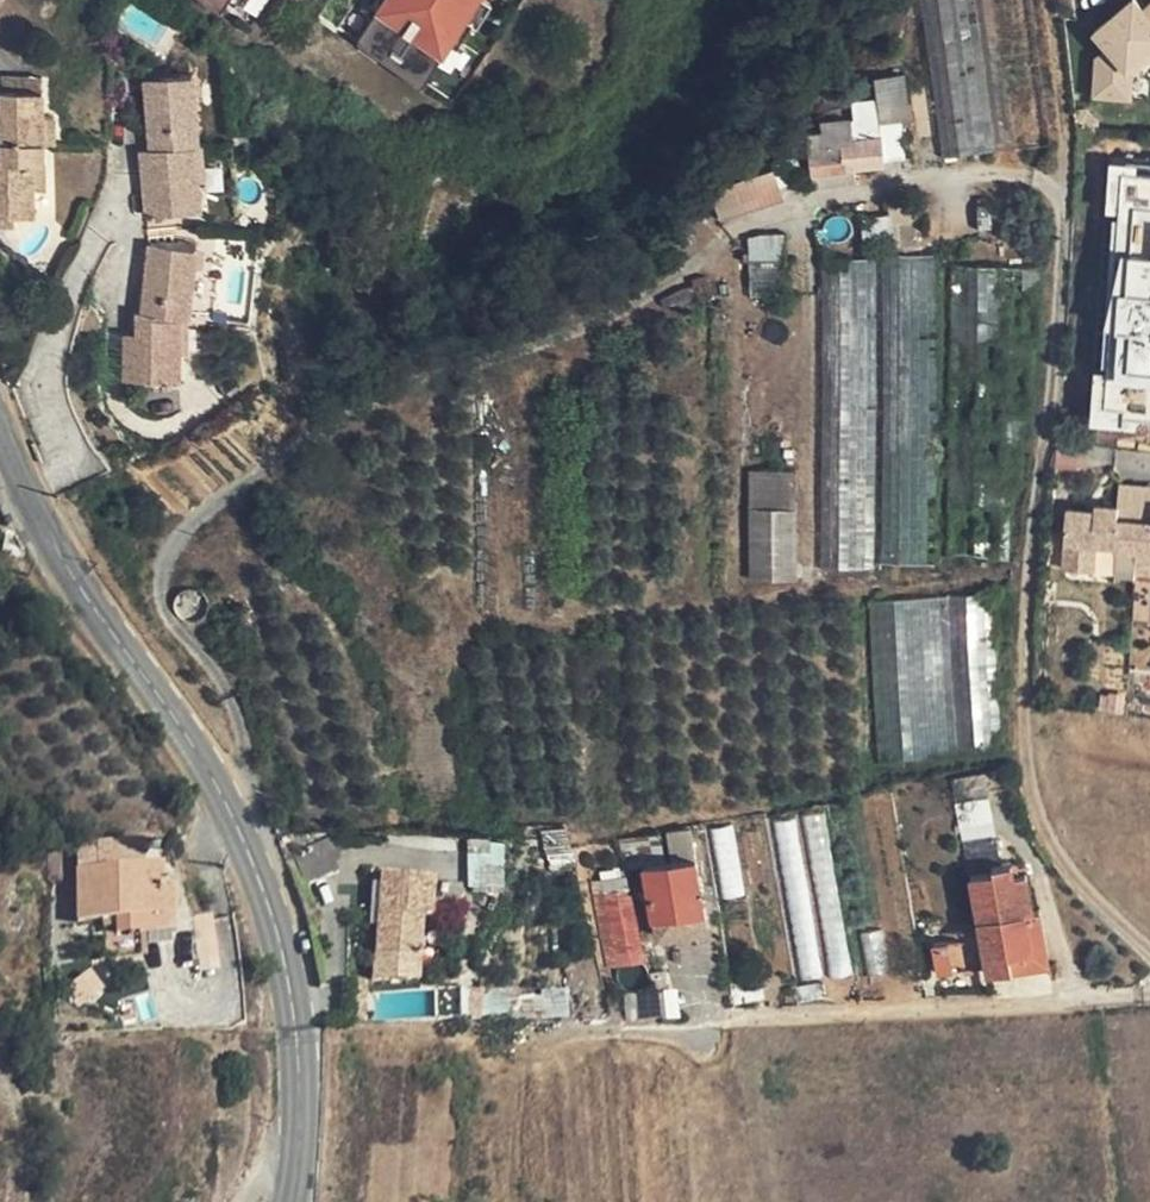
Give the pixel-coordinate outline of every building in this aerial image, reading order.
[(226,9),(231,0),(211,0),(226,9)] [(362,45),(435,86),(483,0),(388,0),(362,45)] [(931,48),(930,48),(945,158),(1049,145),(1031,0),(924,0),(931,48)] [(1133,0),(1100,0),(1095,97),(1136,99),(1139,46),(1149,46),(1149,1),(1133,0)] [(3,65),(3,87),(22,86),(22,65),(3,65)] [(165,91),(142,93),(147,152),(192,149),(197,149),(192,78),(164,80),(165,91)] [(141,81),(142,93),(165,91),(164,80),(141,81)] [(4,104),(4,119),(5,141),(39,140),(46,140),(58,139),(57,116),(45,116),(44,86),(22,86),(3,87),(4,104)] [(815,172),(827,171),(855,168),(886,164),(885,158),(884,135),(883,123),(881,97),(855,100),(855,114),(843,115),(844,124),(811,131),(815,172)] [(905,156),(904,122),(883,123),(884,135),(885,158),(905,156)] [(39,140),(5,141),(6,160),(0,160),(0,215),(21,214),(39,213),(39,189),(48,188),(47,158),(39,158),(39,140)] [(137,153),(138,172),(150,172),(152,190),(140,192),(142,220),(197,216),(192,149),(147,152),(137,153)] [(746,200),(778,192),(773,165),(698,181),(708,227),(749,216),(746,200)] [(856,184),(855,168),(827,171),(815,172),(815,178),(816,188),(856,184)] [(138,172),(140,192),(152,190),(150,172),(138,172)] [(21,214),(0,215),(0,236),(20,236),(21,214)] [(161,239),(159,247),(178,252),(180,243),(161,239)] [(178,252),(159,247),(147,306),(186,314),(192,316),(206,249),(180,243),(178,252)] [(933,257),(882,256),(880,566),(932,565),(933,257)] [(1038,259),(947,261),(946,546),(1015,546),(1038,259)] [(875,260),(824,260),(822,571),(874,571),(875,260)] [(137,348),(128,346),(126,374),(182,378),(186,314),(147,306),(144,306),(141,330),(139,329),(137,348)] [(129,329),(128,346),(137,348),(139,329),(129,329)] [(798,470),(750,470),(750,511),(798,510),(798,470)] [(1132,554),(1134,510),(1115,509),(1115,503),(1093,501),(1092,507),(1083,507),(1064,506),(1061,567),(1091,569),(1092,548),(1112,549),(1112,555),(1132,556),(1132,554)] [(799,581),(798,510),(750,511),(751,582),(799,581)] [(1134,510),(1132,554),(1149,555),(1149,510),(1134,510)] [(1006,755),(994,596),(872,604),(882,764),(1006,755)] [(956,782),(973,876),(995,872),(995,867),(1002,866),(986,776),(956,782)] [(831,808),(767,818),(775,876),(776,881),(784,937),(785,940),(793,996),(797,995),(799,1002),(863,993),(865,999),(926,990),(927,988),(893,794),(832,805),(831,808)] [(735,1004),(793,996),(785,940),(784,937),(776,881),(775,876),(767,818),(705,828),(735,1004)] [(472,833),(473,883),(509,882),(508,832),(472,833)] [(308,846),(314,874),(343,868),(337,840),(308,846)] [(652,919),(666,917),(703,912),(695,860),(644,868),(652,919)] [(991,973),(1013,969),(1011,957),(1014,955),(1035,950),(1028,911),(1034,910),(1027,873),(1015,875),(1013,864),(1002,866),(995,867),(995,872),(973,876),(982,927),(943,934),(944,942),(935,944),(941,972),(989,965),(991,973)] [(157,886),(157,868),(77,870),(79,920),(115,919),(114,933),(107,933),(107,956),(138,955),(137,932),(173,930),(172,887),(157,886)] [(383,876),(379,974),(423,976),(425,914),(435,914),(436,878),(383,876)] [(624,881),(591,888),(607,969),(642,964),(624,881)] [(1035,950),(1048,948),(1040,909),(1034,910),(1028,911),(1035,950)] [(1051,962),(1048,948),(1035,950),(1014,955),(1011,957),(1013,969),(1017,968),(1051,962)] [(491,989),(467,989),(466,1017),(491,1016),(491,989)] [(509,1017),(511,989),(491,989),(491,1016),(509,1017)] [(626,996),(627,1018),(630,1018),(660,1016),(659,993),(626,996)]
